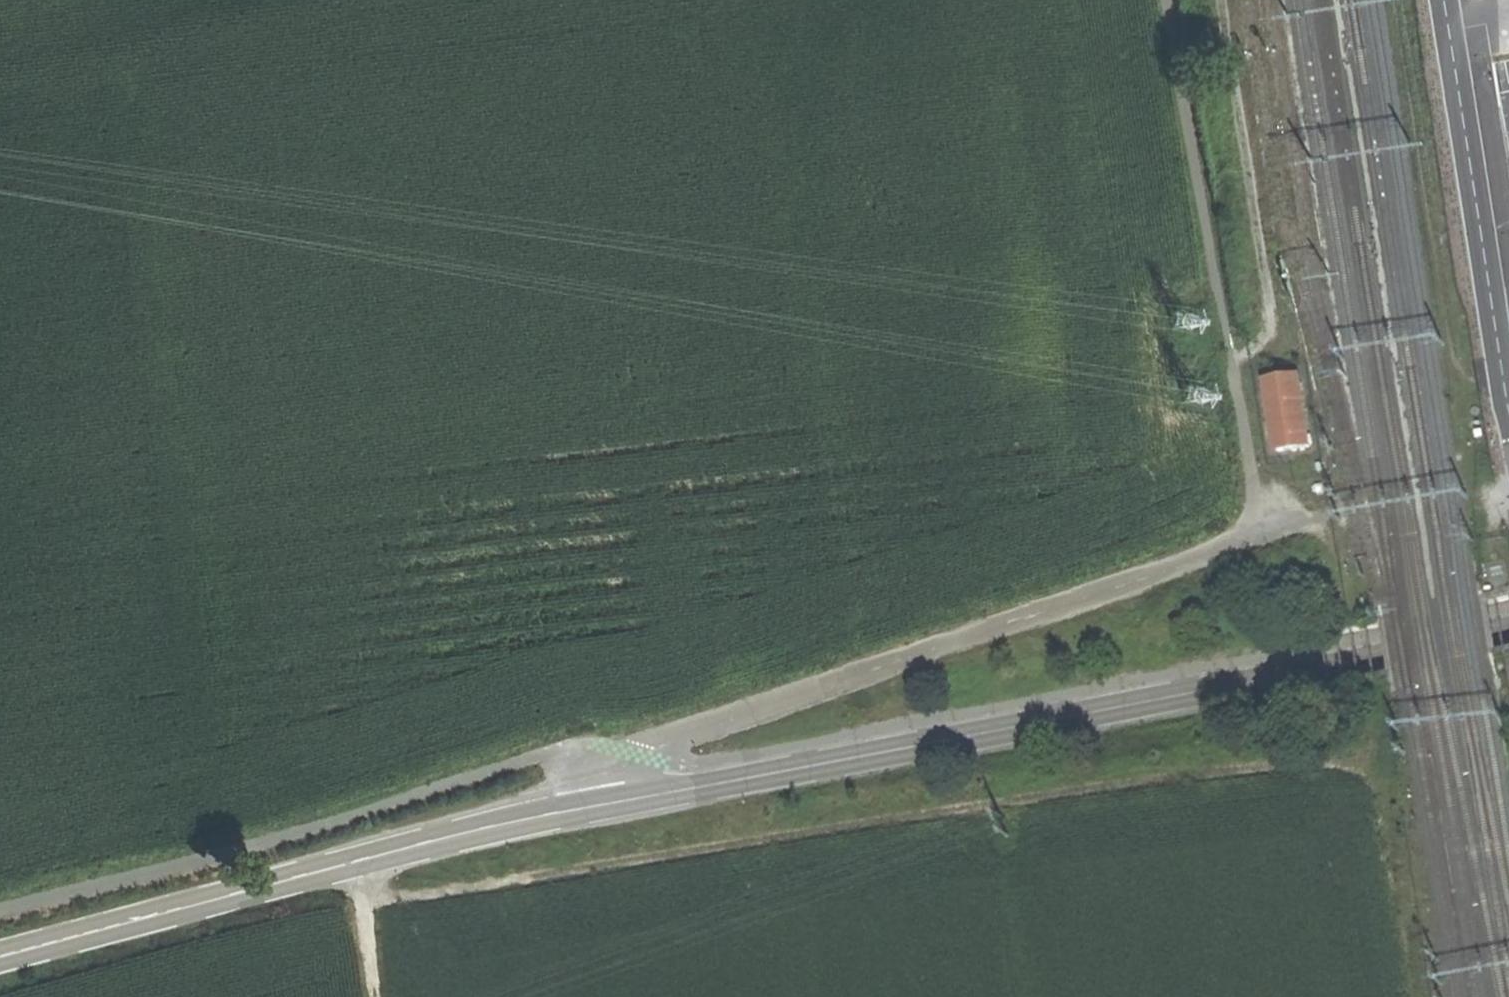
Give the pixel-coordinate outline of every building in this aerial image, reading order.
[(1313,448),(1302,378),(1269,383),(1280,453),(1313,448)]
